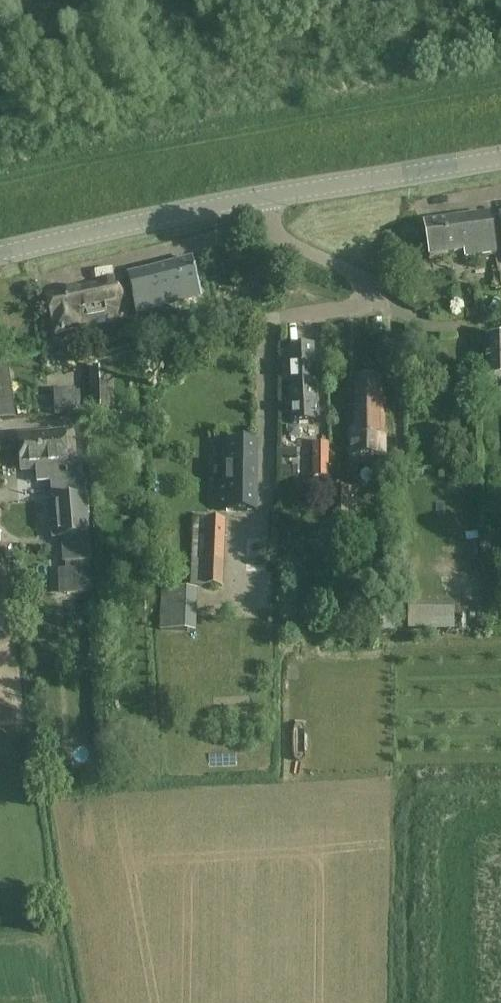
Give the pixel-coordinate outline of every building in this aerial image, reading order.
[(490,215),(424,224),(429,260),(463,256),(464,261),(495,256),(490,215)] [(136,318),(201,302),(193,260),(128,276),(136,318)] [(120,279),(46,296),(55,334),(96,325),(95,323),(105,321),(106,323),(128,318),(126,308),(130,307),(128,299),(124,300),(120,279)] [(486,339),(487,378),(500,378),(500,339),(486,339)] [(290,368),(291,404),(292,426),(317,425),(315,387),(313,346),(289,348),(290,368)] [(0,364),(0,419),(17,419),(7,363),(0,364)] [(112,369),(89,370),(91,410),(92,422),(114,421),(113,408),(112,369)] [(350,430),(350,448),(349,466),(383,466),(384,421),(386,421),(387,391),(380,391),(380,378),(356,378),(355,430),(350,430)] [(75,391),(53,391),(55,418),(77,417),(77,416),(81,416),(80,392),(76,392),(75,391)] [(68,468),(65,431),(17,434),(20,472),(68,468)] [(221,477),(221,506),(221,514),(256,514),(256,482),(256,473),(257,443),(225,443),(224,472),(224,477),(221,477)] [(312,476),(324,476),(328,476),(328,445),(324,445),(312,445),(312,476)] [(423,469),(412,469),(412,477),(423,477),(423,469)] [(150,500),(165,499),(165,485),(150,486),(150,500)] [(351,490),(346,490),(330,490),(331,524),(352,524),(351,490)] [(89,538),(86,495),(53,497),(56,540),(89,538)] [(226,519),(207,518),(205,562),(224,563),(226,519)] [(192,562),(204,562),(204,521),(193,521),(192,562)] [(152,540),(153,554),(167,553),(167,540),(152,540)] [(266,544),(248,543),(248,559),(266,559),(266,544)] [(12,548),(4,549),(6,560),(13,559),(12,548)] [(59,595),(91,594),(89,569),(58,570),(59,595)]
